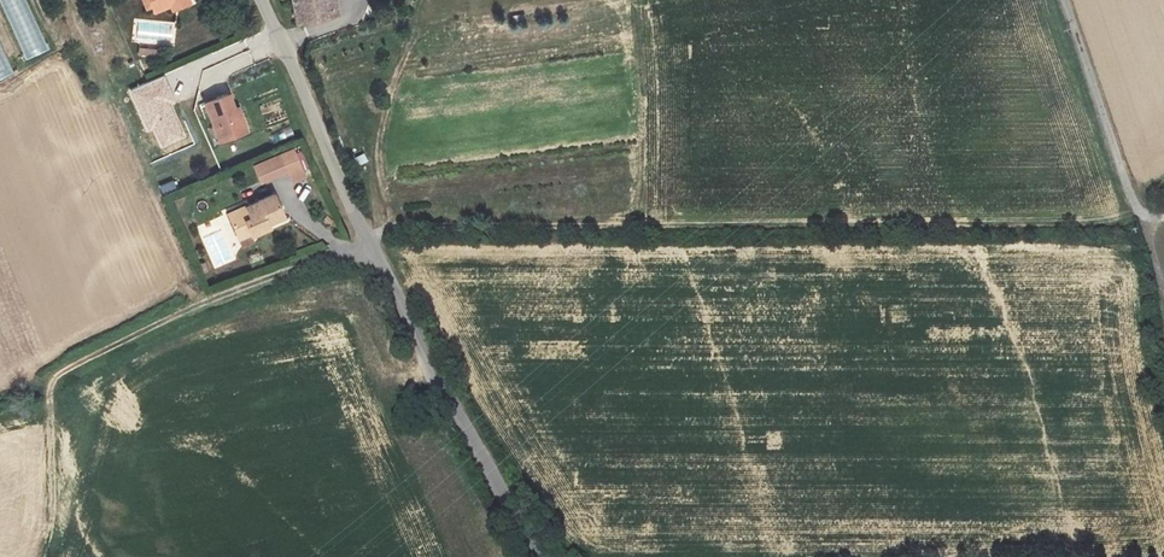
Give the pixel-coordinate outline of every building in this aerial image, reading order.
[(26,0),(0,0),(0,6),(23,61),(47,51),(26,0)] [(147,8),(152,6),(150,0),(143,0),(147,8)] [(152,6),(155,12),(171,5),(170,2),(175,0),(150,0),(152,6)] [(170,2),(171,5),(172,9),(189,2),(188,0),(175,0),(170,2)] [(295,20),(333,13),(330,0),(292,0),(295,20)] [(10,77),(0,52),(0,81),(10,77)] [(186,68),(189,76),(204,70),(200,62),(186,68)] [(246,131),(239,111),(235,113),(233,108),(228,94),(205,103),(214,126),(218,125),(223,140),(246,131)] [(223,140),(218,125),(214,126),(219,141),(223,140)] [(292,184),(308,177),(295,147),(253,166),(261,186),(288,174),(292,184)] [(355,158),(358,166),(368,162),(364,153),(355,158)] [(246,206),(227,214),(237,236),(249,231),(251,235),(269,227),(268,223),(283,216),(273,193),(257,201),(259,206),(248,211),(246,206)] [(257,201),(246,206),(248,211),(259,206),(257,201)] [(198,235),(221,229),(219,219),(196,225),(198,235)] [(249,231),(237,236),(241,246),(252,242),(249,236),(251,235),(249,231)] [(412,406),(407,397),(401,400),(405,409),(412,406)]
